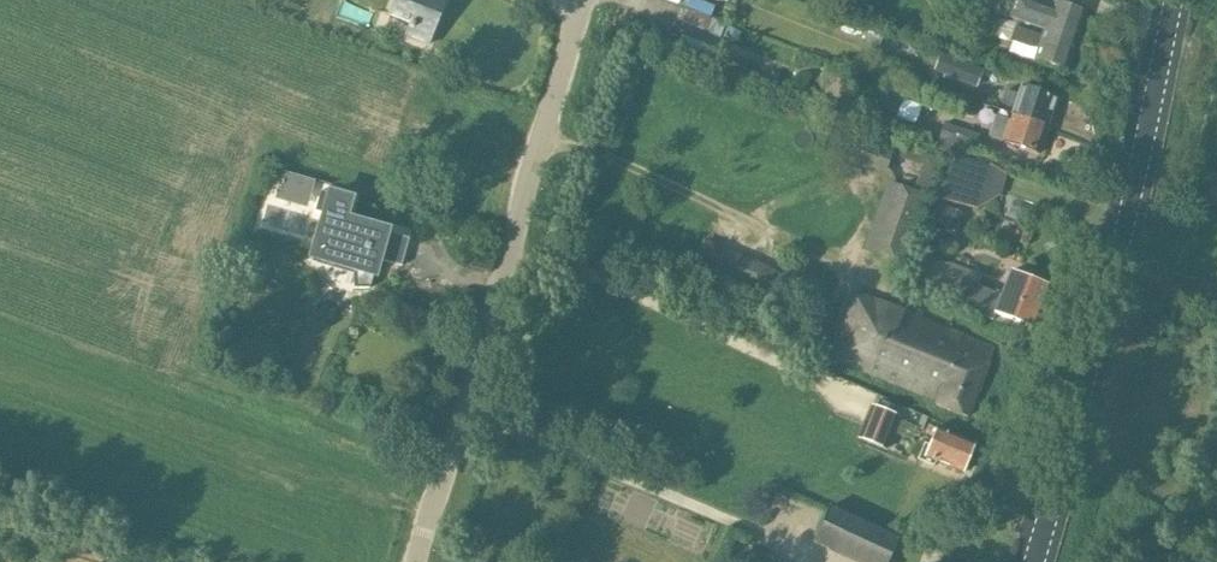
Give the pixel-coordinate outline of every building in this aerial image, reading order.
[(389,14),(411,22),(406,36),(427,45),(445,0),(394,0),(389,14)] [(1044,24),(1042,30),(1076,43),(1086,11),(1053,0),(1052,0),(1049,10),(1022,2),(1018,16),(1044,24)] [(963,33),(940,24),(933,43),(956,52),(963,33)] [(727,26),(723,35),(738,41),(741,32),(727,26)] [(1010,42),(1035,50),(1032,60),(1066,71),(1076,43),(1042,30),(1041,35),(1014,27),(1010,42)] [(974,86),(982,69),(949,55),(942,73),(974,86)] [(1005,91),(1001,104),(1013,108),(1011,114),(1047,125),(1057,98),(1021,86),(1018,95),(1005,91)] [(931,129),(938,114),(910,101),(903,116),(931,129)] [(995,116),(988,136),(1002,141),(1038,153),(1046,128),(1047,125),(1011,114),(1011,116),(1009,119),(1009,120),(995,116)] [(943,122),(937,143),(977,155),(983,134),(943,122)] [(897,185),(880,234),(874,252),(903,262),(909,243),(937,160),(894,146),(895,144),(858,130),(848,159),(884,173),(891,156),(921,166),(913,191),(897,185)] [(984,197),(1003,200),(1009,165),(954,155),(947,199),(982,205),(984,197)] [(282,172),(278,185),(311,195),(315,181),(282,172)] [(1216,207),(1216,175),(1214,174),(1206,203),(1216,207)] [(325,213),(312,256),(317,257),(316,263),(353,273),(354,287),(371,287),(374,273),(375,273),(379,259),(401,264),(410,237),(387,231),(387,229),(345,218),(351,198),(321,190),(316,211),(325,213)] [(946,205),(939,226),(958,233),(965,212),(946,205)] [(689,271),(765,303),(779,270),(703,238),(689,271)] [(921,256),(910,286),(928,292),(927,293),(966,309),(975,286),(979,277),(948,265),(942,264),(921,256)] [(975,286),(966,309),(992,320),(995,311),(1033,326),(1049,286),(1011,271),(1001,296),(975,286)] [(828,356),(937,399),(934,406),(967,418),(995,348),(853,292),(828,356)] [(870,406),(856,440),(885,451),(898,417),(870,406)] [(973,446),(974,443),(936,427),(929,445),(923,442),(916,460),(933,466),(935,461),(963,472),(968,459),(972,457),(975,450),(973,446)] [(851,561),(887,561),(898,538),(829,507),(812,544),(851,561)]
